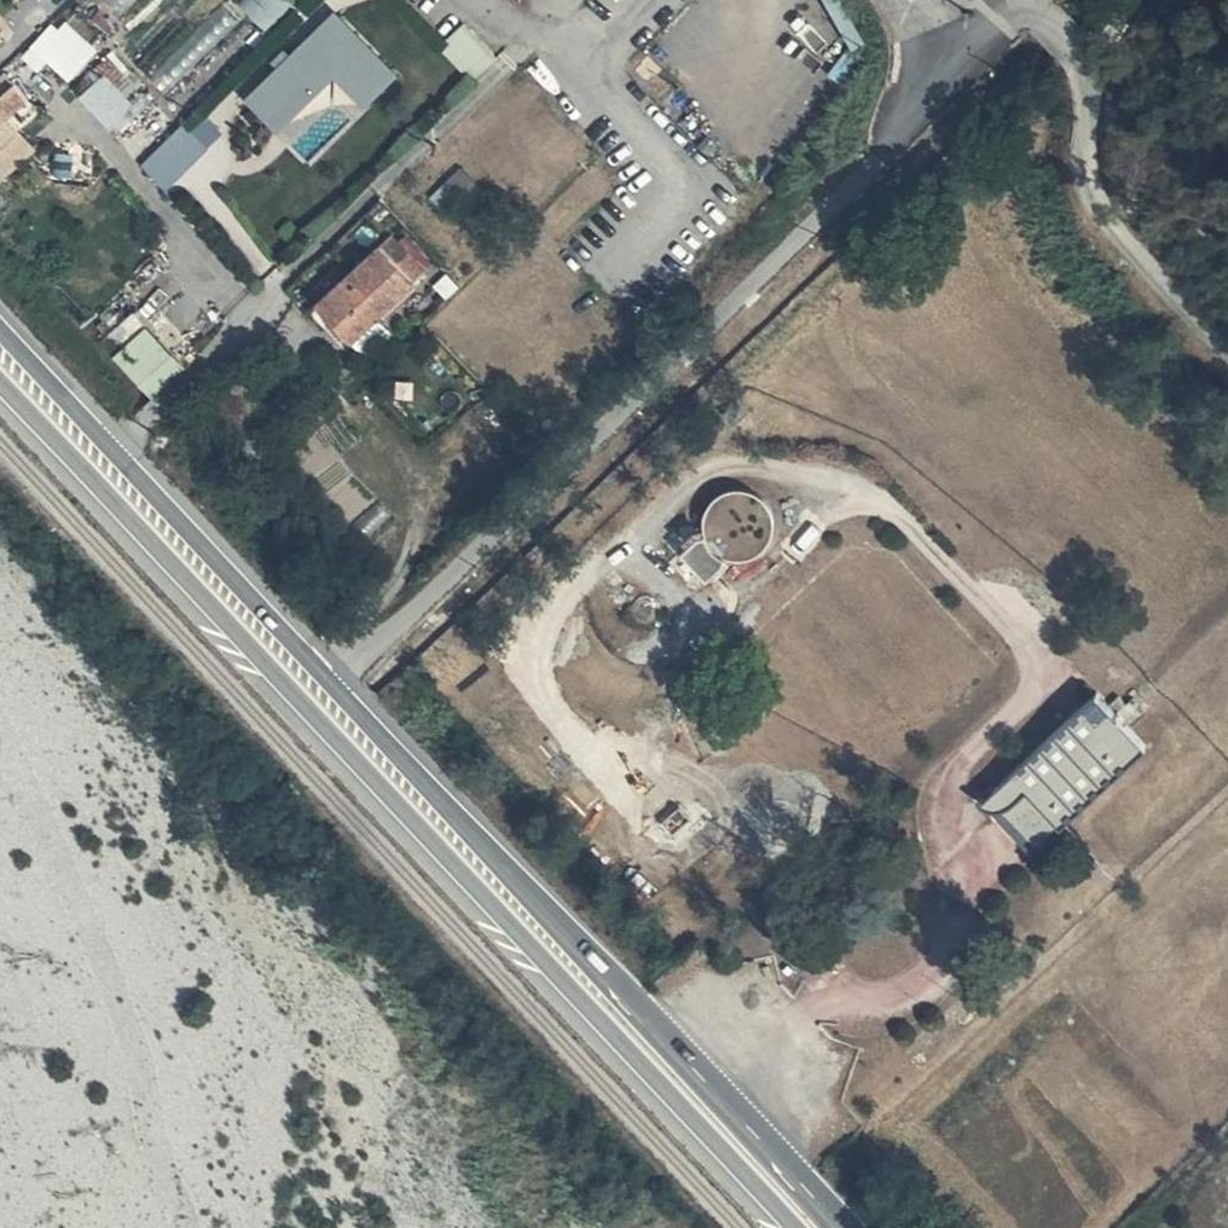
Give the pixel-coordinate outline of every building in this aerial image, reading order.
[(134,0),(114,0),(125,10),(134,0)] [(294,0),(243,0),(267,25),(294,0)] [(64,12),(35,44),(71,77),(100,45),(64,12)] [(240,101),(270,133),(328,78),(357,109),(385,83),(324,20),(276,67),(240,101)] [(116,130),(149,104),(115,61),(82,88),(116,130)] [(27,120),(1,96),(0,97),(0,146),(27,120)] [(189,104),(144,142),(175,174),(217,132),(189,104)] [(324,331),(330,325),(344,312),(361,334),(425,272),(403,250),(396,259),(377,244),(306,308),(324,331)] [(344,312),(330,325),(348,345),(361,334),(344,312)] [(157,394),(188,362),(146,321),(114,354),(157,394)] [(678,551),(702,576),(717,562),(736,565),(749,560),(761,549),(768,537),(771,521),(765,505),(757,496),(737,490),(717,490),(702,501),(694,523),(692,539),(678,551)] [(1029,842),(1146,736),(1096,680),(968,795),(980,807),(994,807),(1029,842)]
